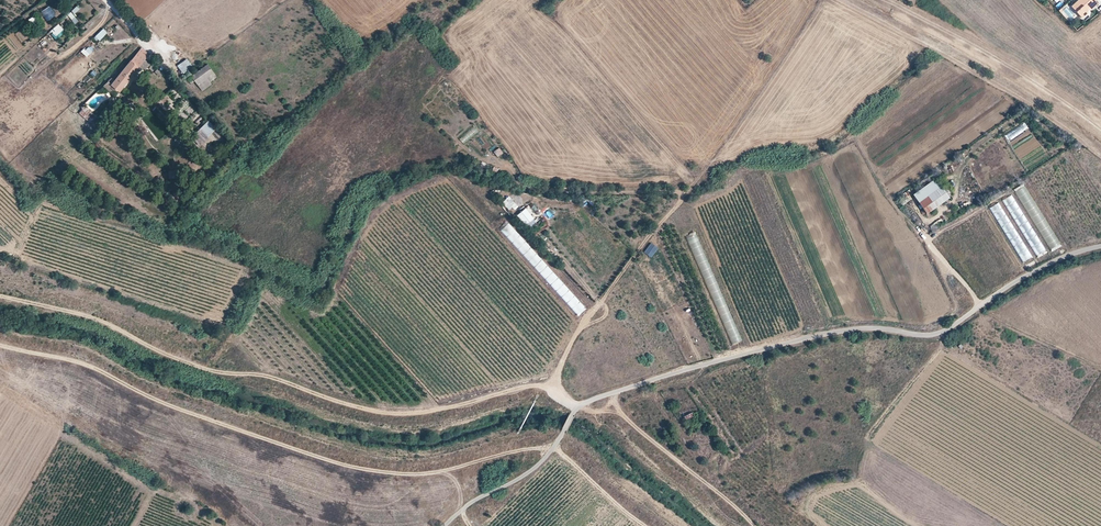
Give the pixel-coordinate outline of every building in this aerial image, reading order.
[(1082,18),(1087,14),(1085,10),(1094,1),(1094,0),(1078,0),(1071,6),(1082,18)] [(41,13),(48,22),(57,15),(50,6),(41,13)] [(75,14),(81,9),(78,6),(72,11),(75,14)] [(69,14),(75,24),(79,22),(72,12),(69,14)] [(38,13),(34,15),(38,21),(33,24),(33,26),(42,20),(38,13)] [(35,16),(29,18),(31,24),(38,22),(35,16)] [(59,24),(51,31),(55,37),(64,30),(59,24)] [(103,43),(111,36),(104,28),(93,38),(97,42),(100,39),(103,43)] [(141,47),(110,84),(119,91),(149,54),(145,50),(141,47)] [(84,48),(81,52),(88,57),(90,53),(84,48)] [(178,66),(184,74),(194,67),(188,59),(178,66)] [(208,65),(192,77),(195,81),(198,85),(207,78),(214,73),(208,65)] [(207,78),(198,85),(202,91),(212,84),(207,78)] [(79,113),(91,124),(97,117),(83,104),(81,107),(83,109),(79,113)] [(192,138),(200,145),(217,129),(209,121),(192,138)] [(1008,140),(1028,130),(1025,124),(1005,135),(1008,140)] [(919,201),(927,213),(950,196),(941,184),(919,201)] [(995,219),(1004,215),(1000,203),(991,207),(995,219)] [(525,222),(532,216),(526,208),(518,214),(525,222)] [(531,227),(537,223),(534,218),(528,222),(531,227)] [(507,222),(500,227),(506,236),(513,231),(507,222)] [(1043,236),(1051,249),(1060,244),(1052,230),(1043,236)] [(650,257),(658,249),(652,243),(644,251),(650,257)] [(1015,249),(1025,263),(1032,258),(1023,244),(1015,249)] [(579,316),(586,309),(574,295),(571,298),(568,295),(564,300),(579,316)]
